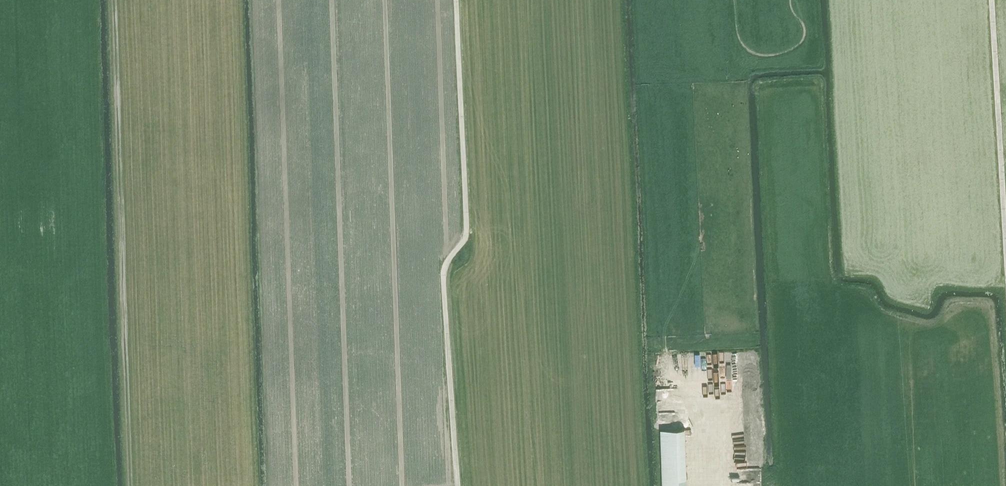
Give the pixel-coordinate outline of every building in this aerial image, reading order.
[(663,485),(687,485),(686,429),(661,429),(663,485)]
